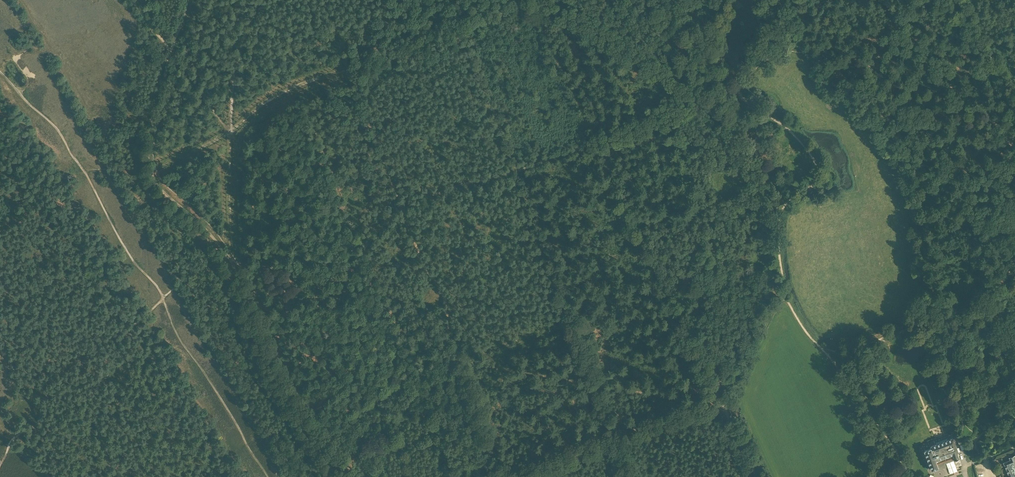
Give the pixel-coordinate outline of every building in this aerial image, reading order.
[(956,432),(918,446),(920,450),(931,446),(931,448),(924,451),(932,470),(939,468),(939,467),(941,466),(941,467),(957,461),(956,460),(960,459),(958,453),(957,452),(958,451),(963,450),(956,432)] [(1009,476),(1014,476),(1014,455),(1009,458),(1010,460),(1004,462),(1009,476)]
